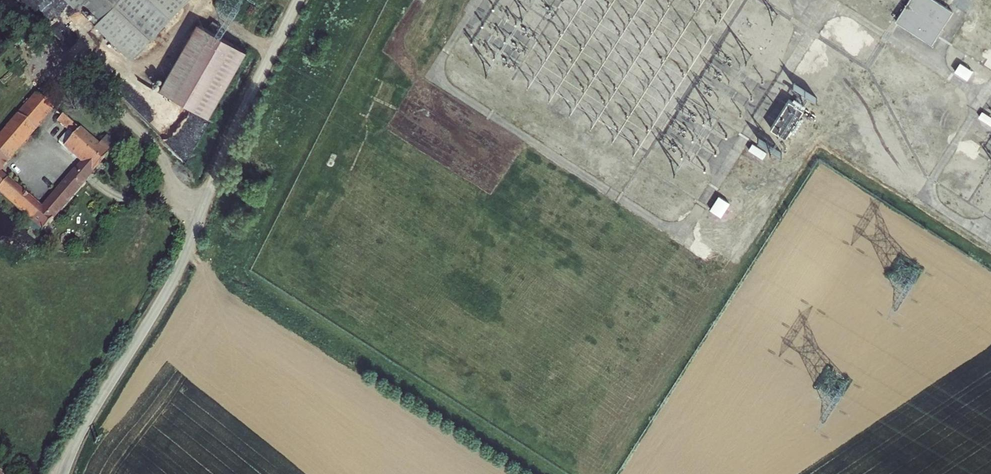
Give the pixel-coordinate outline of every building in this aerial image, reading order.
[(100,19),(117,0),(80,0),(100,19)] [(100,19),(94,25),(130,59),(185,0),(117,0),(100,19)] [(952,14),(931,0),(909,0),(905,6),(942,30),(952,14)] [(932,45),(942,30),(905,6),(895,21),(932,45)] [(782,20),(777,33),(783,36),(788,22),(782,20)] [(247,50),(196,22),(160,88),(210,116),(247,50)] [(795,81),(807,88),(827,53),(816,46),(795,81)] [(990,53),(982,65),(990,72),(990,53)] [(973,71),(959,62),(953,72),(967,80),(973,71)] [(0,135),(0,171),(54,109),(34,96),(0,135)] [(787,98),(770,131),(787,139),(803,106),(787,98)] [(982,111),(978,118),(990,126),(990,117),(982,111)] [(43,229),(115,146),(105,137),(97,146),(61,115),(56,121),(68,131),(58,142),(82,162),(41,209),(0,173),(0,193),(43,229)] [(766,151),(752,142),(748,149),(762,158),(766,151)] [(976,153),(962,144),(959,149),(973,158),(976,153)] [(729,201),(718,194),(710,208),(721,215),(729,201)] [(712,249),(694,238),(689,247),(706,258),(712,249)]
